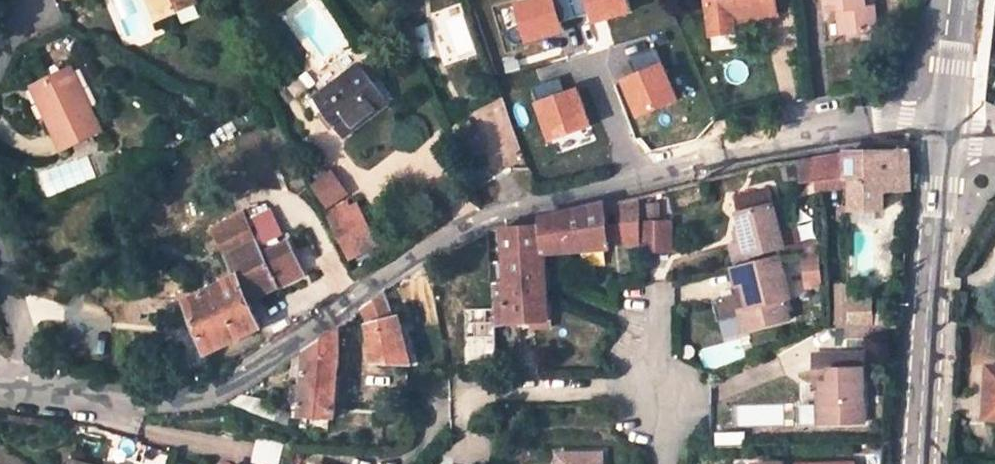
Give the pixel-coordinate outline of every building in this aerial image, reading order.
[(154,18),(163,16),(156,0),(146,0),(154,18)] [(163,16),(195,3),(194,0),(156,0),(163,16)] [(519,5),(529,41),(564,30),(563,22),(576,18),(571,0),(535,0),(519,5)] [(579,16),(593,12),(596,22),(632,11),(629,0),(572,0),(579,16)] [(706,14),(742,10),(743,17),(775,13),(774,0),(705,0),(706,14)] [(829,10),(839,9),(842,32),(876,28),(874,5),(864,6),(864,0),(828,0),(829,10)] [(707,21),(743,17),(742,10),(706,14),(707,21)] [(656,51),(630,60),(637,76),(626,82),(639,116),(678,100),(656,51)] [(307,90),(295,98),(311,119),(322,111),(343,138),(388,104),(373,84),(382,77),(368,58),(359,65),(358,64),(313,98),(307,90)] [(72,68),(39,83),(55,116),(48,120),(62,149),(101,130),(72,68)] [(559,79),(534,88),(553,141),(591,127),(577,89),(565,94),(559,79)] [(55,116),(39,83),(32,87),(48,120),(55,116)] [(469,128),(452,135),(463,158),(481,150),(469,128)] [(803,181),(818,180),(846,177),(851,176),(852,211),(884,211),(884,191),(911,190),(910,151),(854,152),(801,159),(803,181)] [(309,181),(322,208),(346,195),(333,169),(309,181)] [(819,189),(846,186),(846,177),(818,180),(819,189)] [(617,210),(618,221),(639,221),(638,196),(605,204),(606,211),(617,210)] [(662,202),(647,203),(647,219),(662,218),(662,202)] [(356,203),(329,217),(350,257),(377,244),(356,203)] [(546,256),(609,250),(605,204),(542,219),(543,224),(503,230),(511,324),(542,322),(539,257),(546,256)] [(732,267),(767,259),(767,258),(765,253),(785,248),(773,205),(736,215),(741,231),(744,241),(734,243),(727,245),(732,267)] [(245,221),(255,243),(278,232),(269,211),(245,221)] [(242,214),(211,227),(216,235),(245,221),(242,214)] [(639,222),(640,250),(672,249),(670,220),(639,222)] [(208,353),(261,328),(248,301),(303,273),(288,241),(260,254),(255,243),(245,221),(216,235),(236,276),(198,295),(186,300),(208,353)] [(621,239),(629,243),(639,242),(639,221),(618,221),(607,221),(609,239),(621,239)] [(731,233),(734,243),(744,241),(741,231),(731,233)] [(827,286),(824,255),(808,256),(811,287),(827,286)] [(550,321),(546,256),(539,257),(542,322),(550,321)] [(786,301),(780,277),(777,279),(771,258),(767,259),(732,267),(727,269),(733,289),(740,288),(742,296),(722,301),(727,320),(736,318),(741,333),(783,323),(778,304),(786,301)] [(368,323),(375,362),(407,366),(394,316),(385,292),(361,308),(368,323)] [(846,299),(846,296),(837,296),(836,328),(847,328),(846,299)] [(872,329),(871,298),(846,299),(847,328),(847,330),(849,330),(872,329)] [(494,309),(466,310),(468,364),(496,363),(494,309)] [(407,366),(414,366),(401,315),(394,316),(407,366)] [(727,320),(731,336),(741,333),(736,318),(727,320)] [(338,361),(339,328),(307,348),(302,417),(307,417),(329,418),(334,419),(338,361)] [(872,329),(849,330),(850,339),(875,339),(874,329),(872,329)] [(823,385),(825,424),(870,422),(866,351),(815,353),(817,385),(823,385)] [(989,366),(986,417),(994,418),(994,366),(989,366)] [(307,430),(328,431),(329,418),(307,417),(307,430)] [(259,444),(254,459),(269,463),(279,463),(284,447),(264,442),(263,445),(259,444)]
